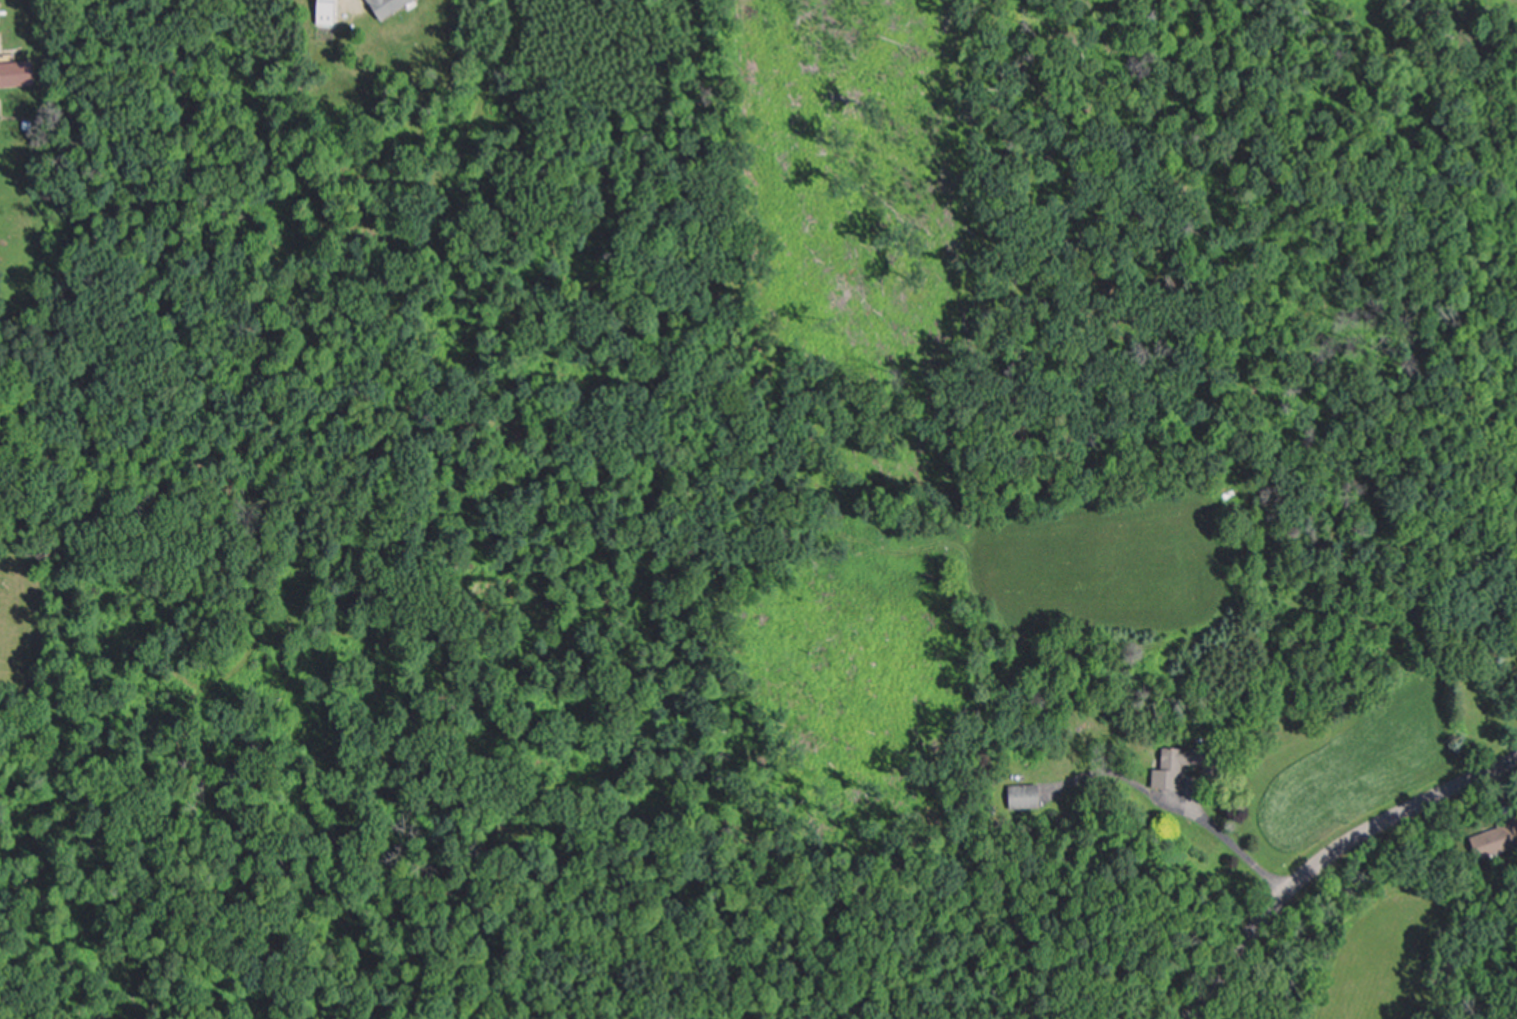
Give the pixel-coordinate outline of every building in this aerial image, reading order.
[(340,16),(340,0),(318,0),(318,16),(340,16)] [(382,21),(421,0),(370,0),(382,21)] [(35,87),(35,63),(1,63),(1,87),(35,87)] [(1207,766),(1206,777),(1228,777),(1228,750),(1164,749),(1164,770),(1155,770),(1155,791),(1185,791),(1185,766),(1207,766)] [(1019,810),(1040,810),(1040,785),(1019,785),(1019,810)]
